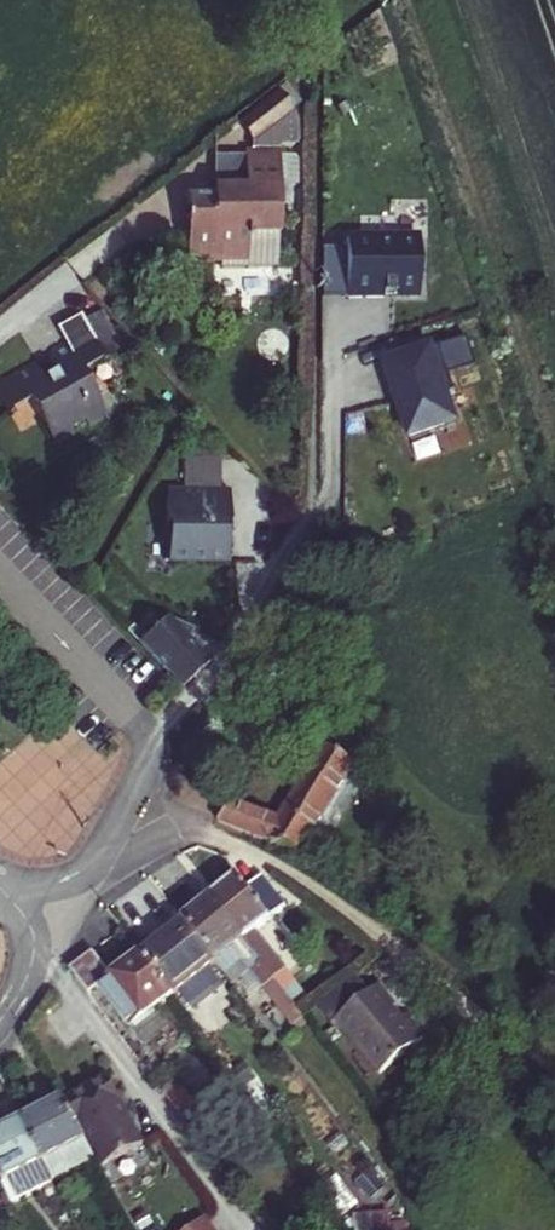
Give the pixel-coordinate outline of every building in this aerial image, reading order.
[(270,115),(235,142),(246,154),(246,173),(245,195),(245,206),(215,204),(214,221),(191,220),(191,286),(278,288),(281,129),(270,115)] [(246,173),(214,173),(215,195),(245,195),(246,173)] [(423,243),(350,243),(350,301),(387,302),(387,298),(423,298),(423,243)] [(109,319),(84,334),(104,371),(129,357),(109,319)] [(0,403),(0,408),(11,428),(32,416),(58,461),(75,451),(71,445),(88,436),(92,442),(108,433),(83,387),(106,375),(104,371),(84,334),(82,331),(58,344),(69,363),(0,403)] [(444,355),(390,373),(414,446),(460,431),(450,402),(459,399),(444,355)] [(177,532),(177,568),(236,568),(236,531),(238,531),(237,496),(175,497),(175,532),(177,532)] [(136,640),(179,686),(205,659),(183,638),(189,627),(163,613),(136,640)] [(284,831),(237,809),(225,832),(302,865),(360,773),(328,755),(284,831)] [(241,889),(216,909),(288,1002),(298,993),(260,943),(290,920),(266,889),(250,901),(241,889)] [(216,909),(188,930),(224,975),(232,985),(247,975),(276,1010),(288,1002),(216,909)] [(8,932),(0,923),(0,939),(8,932)] [(188,930),(147,965),(180,1010),(224,975),(188,930)] [(74,977),(94,1005),(104,998),(136,1041),(151,1030),(157,1038),(170,1029),(163,1021),(180,1010),(147,965),(117,987),(98,960),(74,977)] [(383,995),(341,1029),(384,1083),(432,1045),(419,1030),(409,1038),(401,1027),(406,1024),(383,995)] [(151,1030),(136,1041),(142,1049),(157,1038),(151,1030)] [(112,1090),(67,1113),(99,1173),(103,1181),(144,1160),(127,1126),(124,1127),(118,1115),(123,1112),(112,1090)] [(67,1113),(27,1132),(58,1193),(99,1173),(67,1113)] [(0,1146),(0,1183),(12,1211),(21,1229),(35,1229),(68,1215),(27,1132),(0,1146)] [(373,1208),(376,1229),(412,1229),(408,1203),(373,1208)] [(203,1229),(228,1229),(219,1218),(203,1229)]
